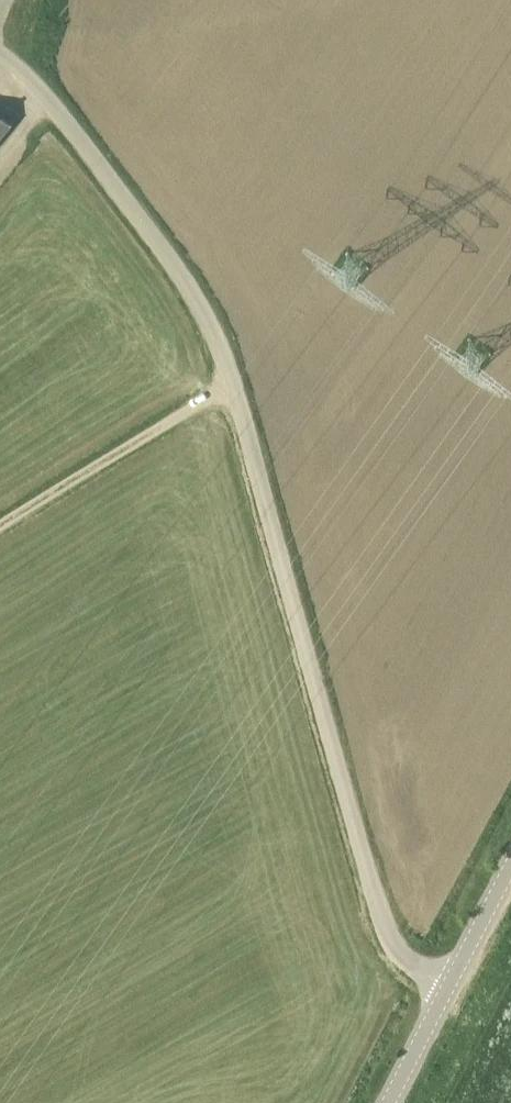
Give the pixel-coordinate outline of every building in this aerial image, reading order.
[(12,124),(0,115),(0,138),(12,124)]
